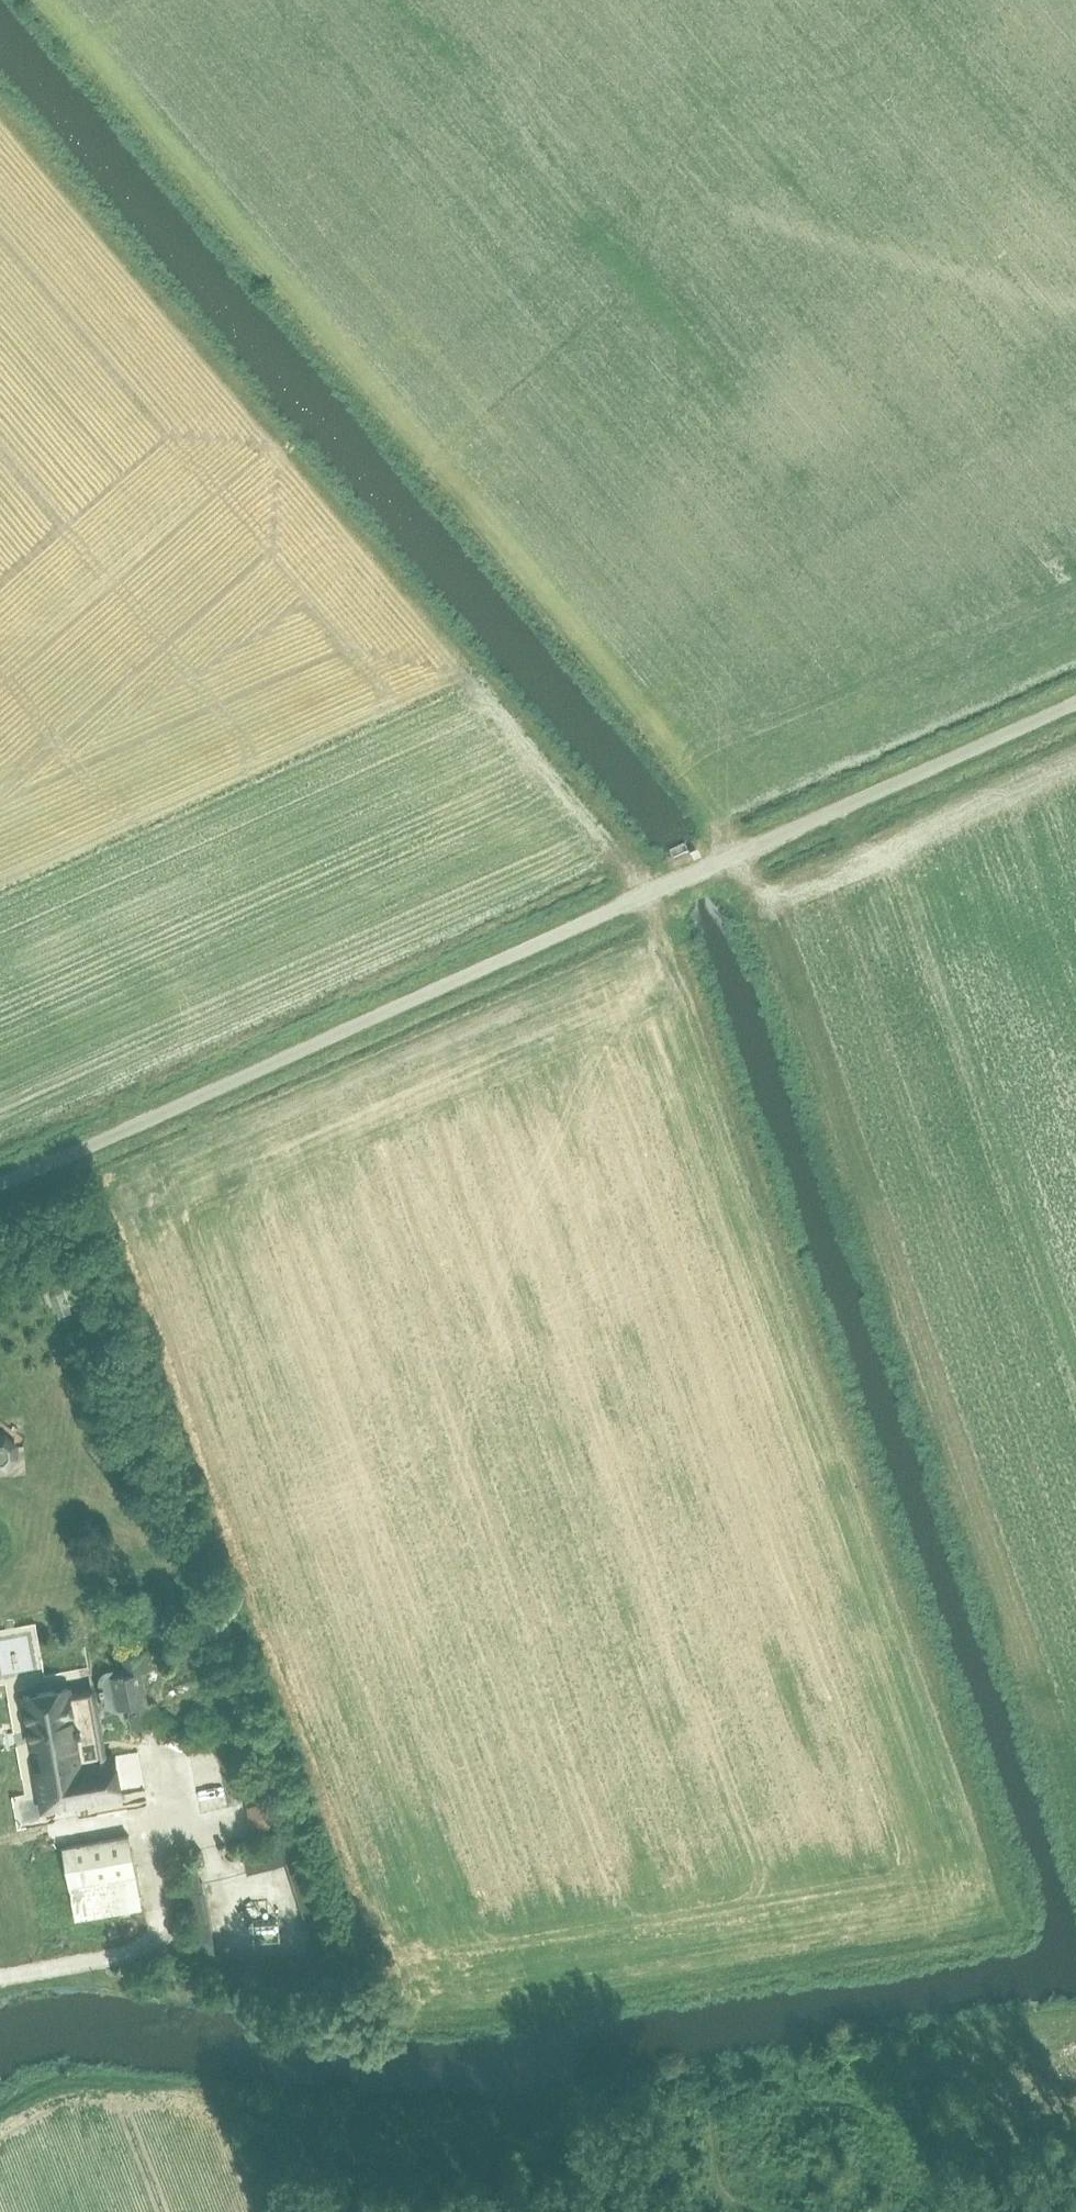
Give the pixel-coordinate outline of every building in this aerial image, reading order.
[(51,1297),(58,1318),(70,1314),(63,1293),(51,1297)] [(8,1469),(16,1459),(15,1445),(5,1436),(0,1437),(0,1469),(8,1469)] [(127,1670),(114,1672),(114,1667),(107,1669),(102,1671),(100,1675),(99,1680),(105,1710),(120,1707),(120,1705),(129,1703),(133,1723),(159,1718),(154,1697),(148,1699),(142,1668),(150,1666),(146,1647),(123,1652),(127,1670)] [(69,1687),(23,1695),(32,1745),(45,1742),(49,1766),(36,1768),(44,1810),(57,1807),(122,1796),(115,1756),(78,1763),(73,1737),(99,1733),(99,1734),(100,1734),(96,1710),(91,1711),(89,1695),(71,1699),(69,1687)] [(186,1732),(178,1742),(190,1752),(198,1741),(186,1732)] [(253,1832),(279,1826),(273,1801),(247,1807),(253,1832)] [(129,1832),(63,1843),(76,1916),(142,1904),(129,1832)] [(259,1893),(268,1942),(304,1936),(297,1900),(313,1897),(304,1846),(251,1855),(254,1872),(278,1867),(282,1889),(259,1893)] [(205,1867),(194,1869),(199,1891),(210,1889),(205,1867)]
